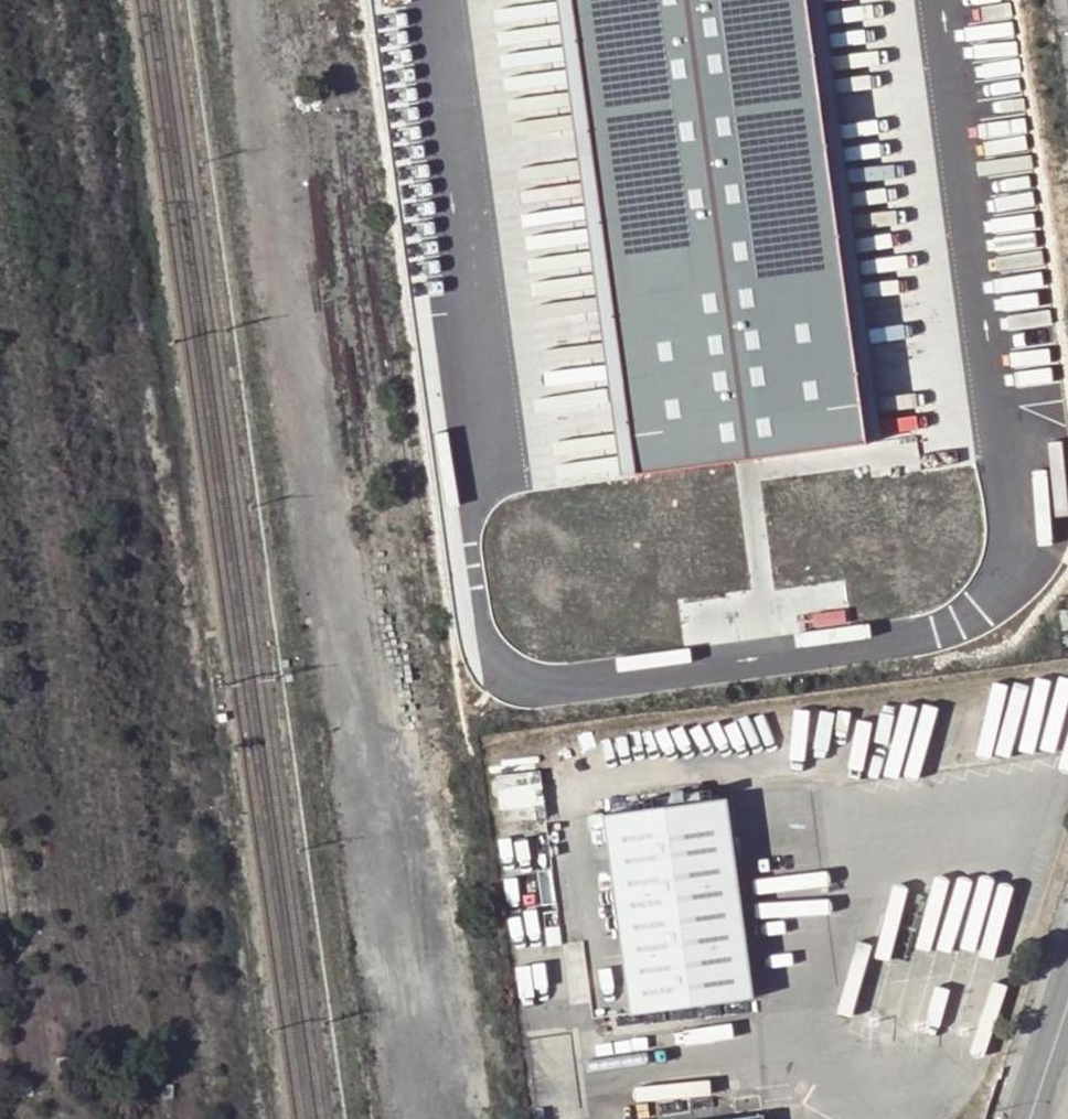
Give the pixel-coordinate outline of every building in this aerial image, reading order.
[(637,473),(866,443),(806,0),(573,0),(637,473)] [(545,771),(503,773),(505,807),(546,805),(545,771)] [(735,795),(607,812),(633,1015),(761,999),(735,795)] [(713,1118),(711,1106),(694,1109),(695,1118),(705,1118),(713,1118)]
